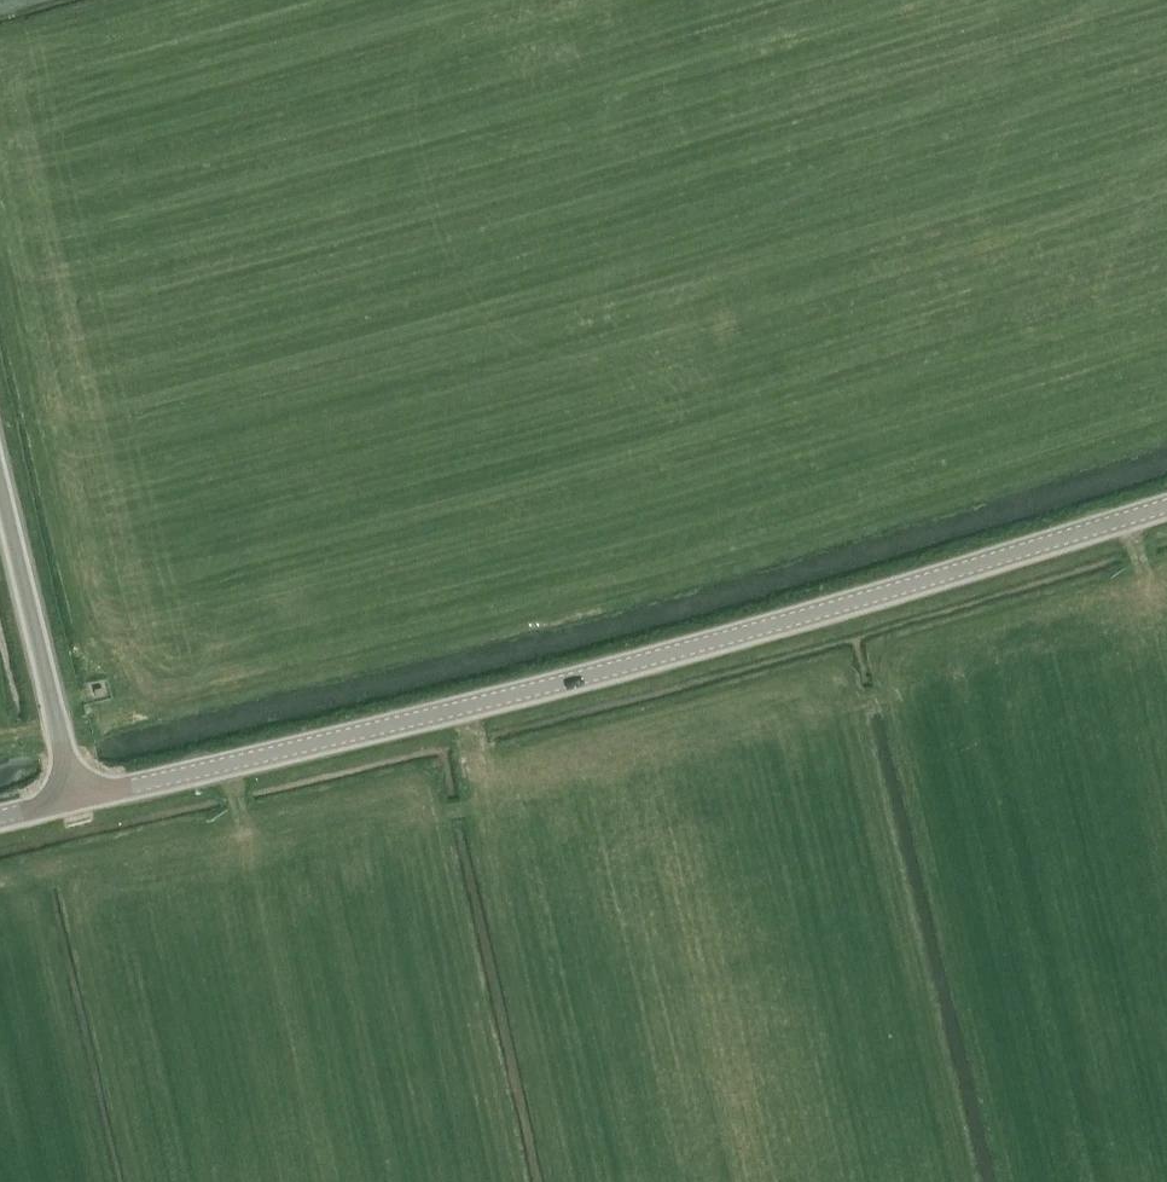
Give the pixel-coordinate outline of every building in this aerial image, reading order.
[(94,688),(96,696),(104,694),(102,686),(94,688)]
